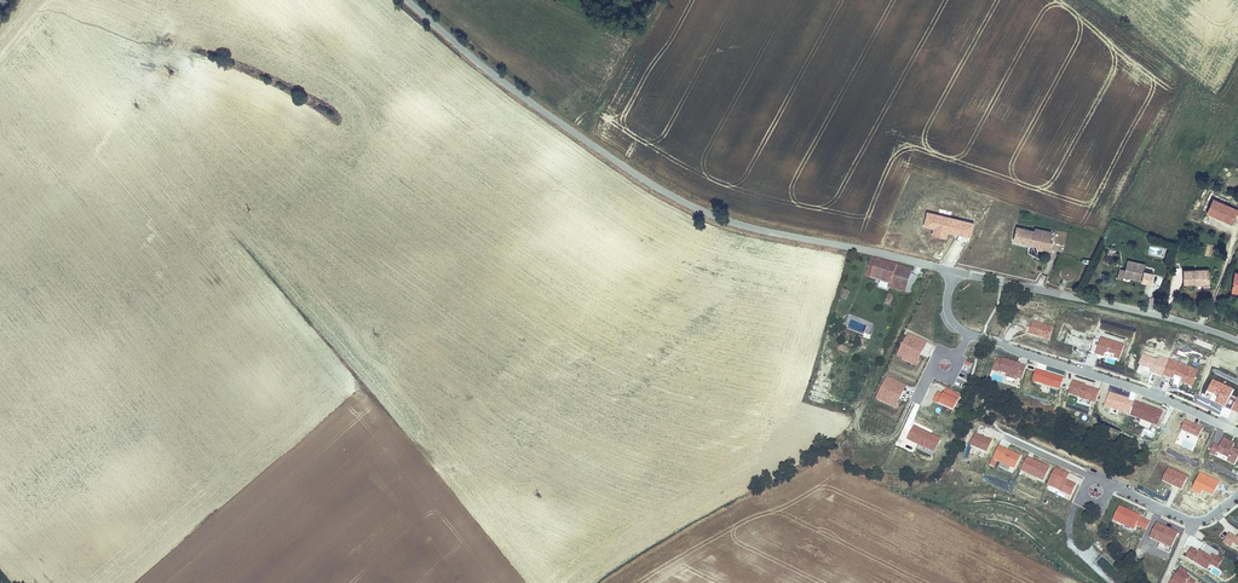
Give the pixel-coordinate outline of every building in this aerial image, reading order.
[(1214,198),(1206,213),(1232,224),(1237,212),(1237,209),(1214,198)] [(1034,230),(1017,226),(1013,241),(1039,247),(1038,250),(1050,252),(1052,243),(1051,242),(1053,232),(1035,228),(1034,230)] [(913,270),(871,258),(865,278),(890,285),(888,289),(906,295),(913,270)] [(1117,279),(1130,282),(1130,280),(1141,282),(1141,283),(1152,285),(1154,273),(1144,271),(1146,264),(1127,261),(1125,269),(1119,268),(1117,279)] [(1062,279),(1063,280),(1061,285),(1065,287),(1067,282),(1069,282),(1071,281),(1073,280),(1075,278),(1075,276),(1076,274),(1075,271),(1074,269),(1073,268),(1071,267),(1069,266),(1067,266),(1065,267),(1063,268),(1061,269),(1060,271),(1060,274),(1060,276),(1061,278),(1062,279)] [(1183,285),(1196,285),(1210,285),(1210,269),(1183,269),(1183,285)] [(851,293),(844,290),(839,299),(846,302),(851,293)] [(893,296),(888,294),(884,305),(889,307),(893,296)] [(1090,317),(1091,312),(1061,307),(1059,319),(1083,322),(1084,316),(1090,317)] [(1029,334),(1049,341),(1054,327),(1034,321),(1029,334)] [(907,356),(918,362),(923,352),(920,351),(925,341),(909,334),(898,356),(905,360),(907,356)] [(918,362),(907,356),(905,360),(904,362),(916,367),(918,362)] [(1021,365),(997,358),(989,380),(1020,389),(1026,368),(1020,367),(1021,365)] [(1169,359),(1163,377),(1174,381),(1175,377),(1185,380),(1183,384),(1193,387),(1199,370),(1169,359)] [(1032,381),(1037,382),(1040,372),(1044,374),(1045,372),(1036,370),(1032,381)] [(1040,372),(1037,382),(1060,389),(1064,378),(1045,372),(1044,374),(1040,372)] [(897,403),(903,391),(896,387),(899,383),(887,377),(877,399),(885,403),(888,398),(897,403)] [(1171,382),(1162,379),(1159,388),(1167,391),(1171,382)] [(906,386),(899,383),(896,387),(903,391),(906,386)] [(961,396),(946,388),(943,394),(938,392),(932,402),(954,413),(961,396)] [(897,403),(888,398),(885,403),(895,408),(897,403)] [(1135,403),(1130,415),(1158,426),(1163,412),(1141,403),(1140,405),(1135,403)] [(1203,429),(1185,421),(1180,432),(1199,440),(1203,429)] [(927,433),(914,426),(911,433),(912,434),(910,438),(912,439),(911,441),(926,448),(927,447),(935,451),(941,439),(931,434),(930,436),(926,435),(927,433)] [(970,445),(988,453),(993,442),(975,434),(970,445)] [(1216,457),(1217,455),(1230,460),(1229,463),(1236,466),(1237,461),(1237,451),(1233,449),(1235,444),(1224,439),(1220,447),(1214,444),(1209,455),(1216,457)] [(998,447),(993,458),(1015,468),(1021,456),(1007,449),(1006,450),(998,447)] [(1026,460),(1021,471),(1026,473),(1027,472),(1038,477),(1037,479),(1044,482),(1050,468),(1032,460),(1031,462),(1026,460)] [(1047,485),(1066,494),(1067,492),(1072,494),(1077,485),(1069,481),(1069,483),(1067,482),(1067,480),(1070,475),(1055,468),(1047,485)] [(1188,477),(1168,468),(1162,482),(1182,490),(1188,477)] [(1137,527),(1146,531),(1151,522),(1141,517),(1141,516),(1119,506),(1112,522),(1134,532),(1137,527)] [(1169,554),(1179,533),(1157,523),(1149,539),(1160,544),(1157,548),(1169,554)] [(1237,538),(1230,533),(1224,542),(1232,548),(1234,543),(1237,546),(1237,536),(1237,538)] [(1189,573),(1180,567),(1170,582),(1195,582),(1186,577),(1189,573)]
